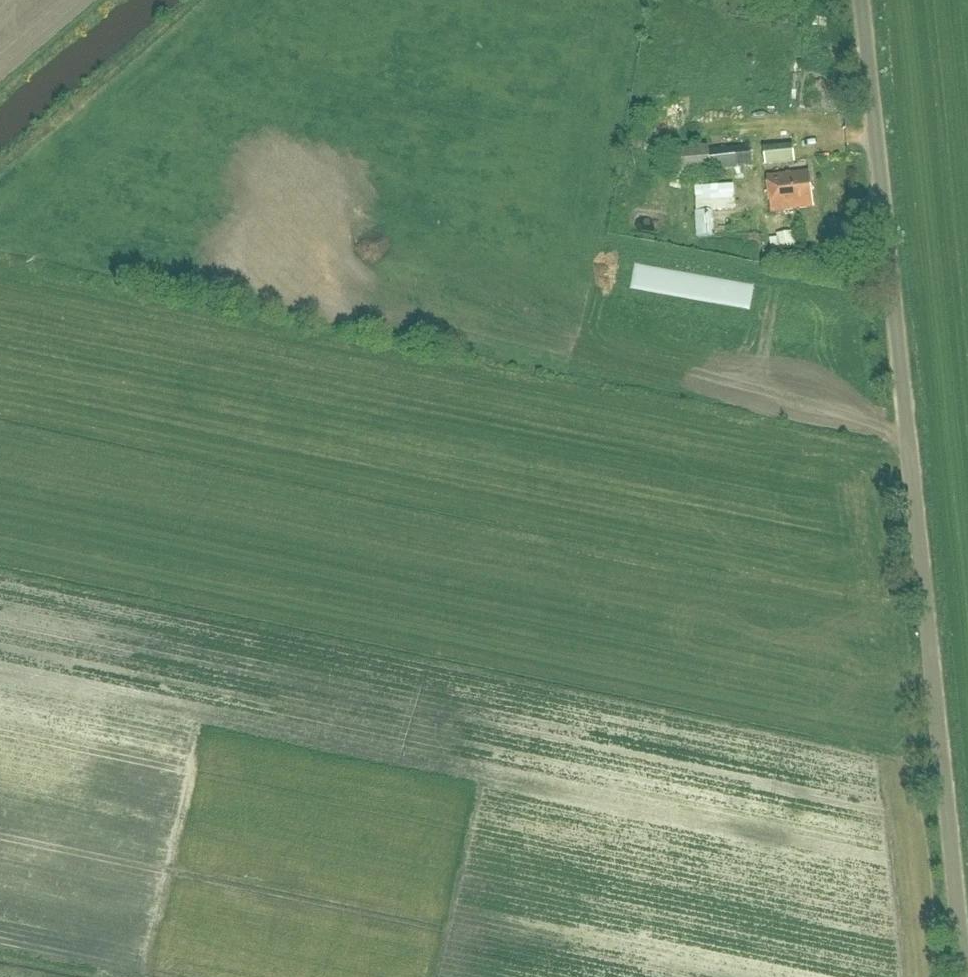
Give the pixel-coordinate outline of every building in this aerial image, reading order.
[(765,166),(795,163),(793,144),(763,147),(749,148),(749,145),(709,149),(708,146),(673,151),(676,176),(712,172),(711,171),(752,167),(752,166),(765,164),(765,166)] [(767,177),(771,212),(813,207),(809,172),(767,177)] [(697,238),(714,236),(712,212),(696,214),(697,238)]
